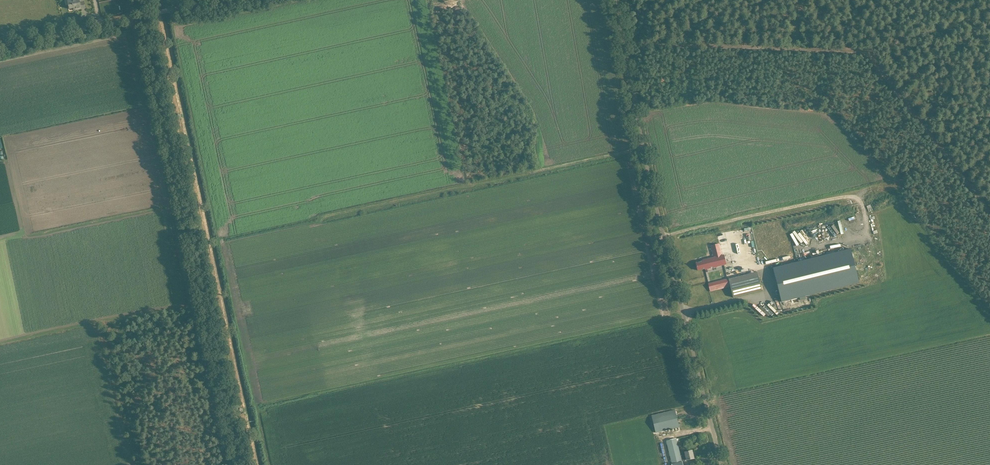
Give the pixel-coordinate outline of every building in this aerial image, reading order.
[(85,8),(83,0),(67,0),(69,9),(77,7),(77,10),(85,8)] [(831,227),(837,236),(843,233),(837,223),(831,227)] [(805,244),(807,244),(800,231),(796,233),(795,231),(790,233),(795,244),(799,242),(800,244),(804,242),(805,244)] [(705,269),(710,268),(726,264),(726,263),(724,255),(722,256),(719,244),(711,246),(714,258),(703,260),(703,261),(696,263),(698,270),(705,269)] [(851,249),(773,268),(781,302),(811,295),(859,283),(851,249)] [(729,283),(733,298),(762,290),(758,276),(729,283)] [(709,284),(711,292),(718,290),(716,282),(709,284)] [(679,427),(674,409),(650,416),(655,433),(679,427)] [(687,451),(685,452),(685,454),(681,455),(676,438),(666,441),(668,448),(671,460),(672,464),(683,464),(682,461),(682,460),(687,459),(687,460),(694,459),(692,450),(687,451)]
